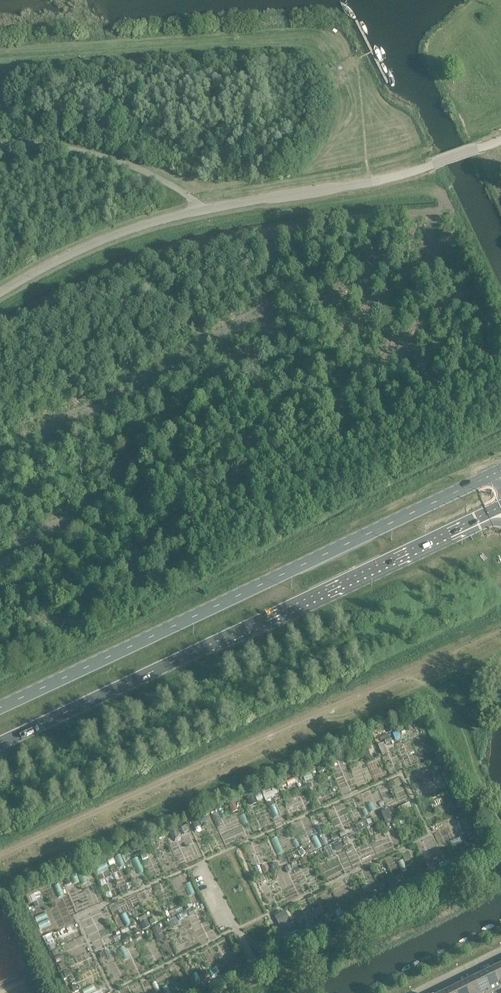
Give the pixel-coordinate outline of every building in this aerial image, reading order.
[(492,969),(500,989),(500,965),(492,969)] [(492,969),(482,974),(491,992),(492,992),(500,989),(492,969)] [(482,974),(472,979),(479,992),(491,992),(482,974)] [(472,979),(463,984),(467,992),(479,992),(472,979)] [(463,984),(453,988),(455,992),(467,992),(463,984)]
